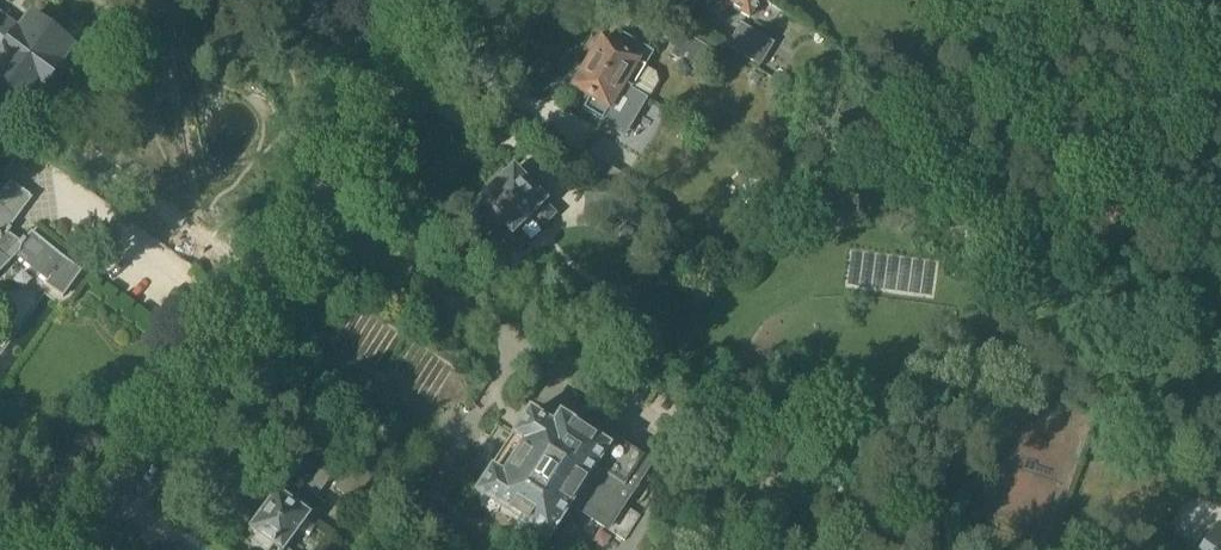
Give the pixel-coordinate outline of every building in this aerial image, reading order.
[(751,18),(762,0),(721,0),(751,18)] [(33,108),(78,48),(33,15),(21,31),(0,15),(0,83),(33,108)] [(773,44),(740,24),(726,48),(760,68),(773,44)] [(586,64),(622,86),(630,91),(644,67),(645,68),(653,54),(621,34),(612,49),(599,42),(586,64)] [(670,56),(699,74),(713,52),(683,34),(670,56)] [(608,111),(622,86),(586,64),(571,90),(588,100),(583,110),(600,119),(605,110),(608,111)] [(24,147),(0,130),(0,179),(0,180),(24,147)] [(482,205),(468,218),(508,261),(524,246),(511,233),(531,215),(543,226),(554,216),(530,191),(534,187),(524,176),(519,180),(512,173),(481,204),(482,205)] [(1,272),(15,257),(16,258),(45,283),(46,283),(45,285),(45,286),(63,298),(64,296),(81,271),(70,263),(61,257),(53,251),(43,244),(33,237),(29,234),(21,243),(7,233),(9,231),(14,224),(28,203),(32,198),(9,182),(8,184),(2,192),(0,195),(0,273),(1,272)] [(765,398),(780,387),(770,373),(755,384),(765,398)] [(480,513),(489,518),(498,516),(499,514),(548,545),(570,509),(625,543),(641,519),(616,503),(634,475),(641,480),(651,464),(612,440),(606,450),(559,420),(552,431),(528,416),(513,439),(511,438),(487,476),(489,477),(475,499),(480,502),(478,504),(480,513)] [(352,465),(351,464),(342,476),(343,477),(334,490),(353,504),(372,478),(352,464),(352,465)] [(250,532),(257,537),(251,547),(255,549),(285,549),(284,549),(296,533),(306,540),(315,529),(305,521),(307,518),(276,495),(250,532)] [(1218,527),(1202,549),(1220,549),(1220,529),(1218,527)]
